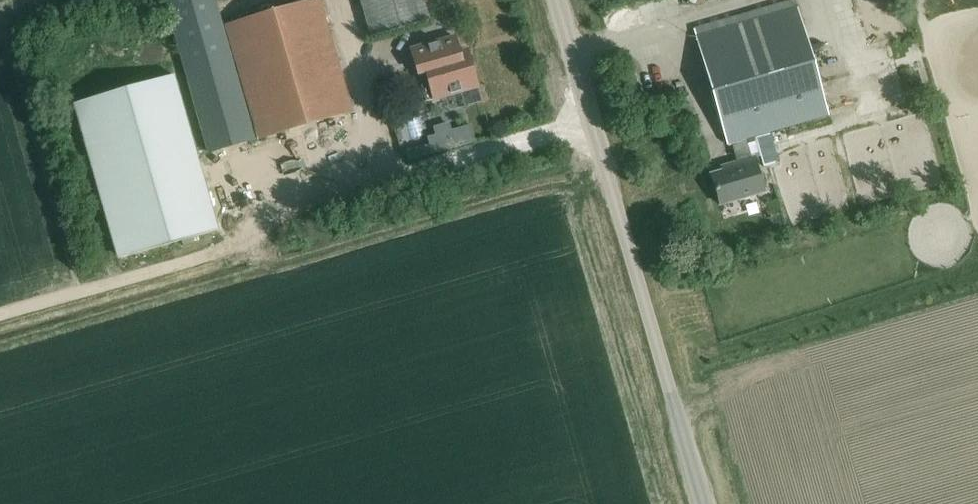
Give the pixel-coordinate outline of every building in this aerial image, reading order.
[(254,139),(214,0),(163,0),(208,152),(254,139)] [(351,111),(319,0),(314,0),(226,25),(259,138),(351,111)] [(424,0),(361,0),(371,36),(429,19),(424,0)] [(733,142),(738,162),(751,158),(745,139),(767,132),(829,115),(797,7),(696,36),(727,144),(733,142)] [(477,86),(467,50),(459,52),(454,32),(410,45),(418,73),(426,71),(428,81),(421,83),(426,101),(477,86)] [(217,230),(173,75),(76,103),(120,257),(217,230)] [(881,145),(903,141),(897,108),(874,113),(881,145)] [(767,132),(745,139),(751,158),(754,157),(758,168),(777,162),(767,132)] [(739,165),(711,173),(720,204),(764,191),(754,157),(751,158),(738,162),(739,165)]
